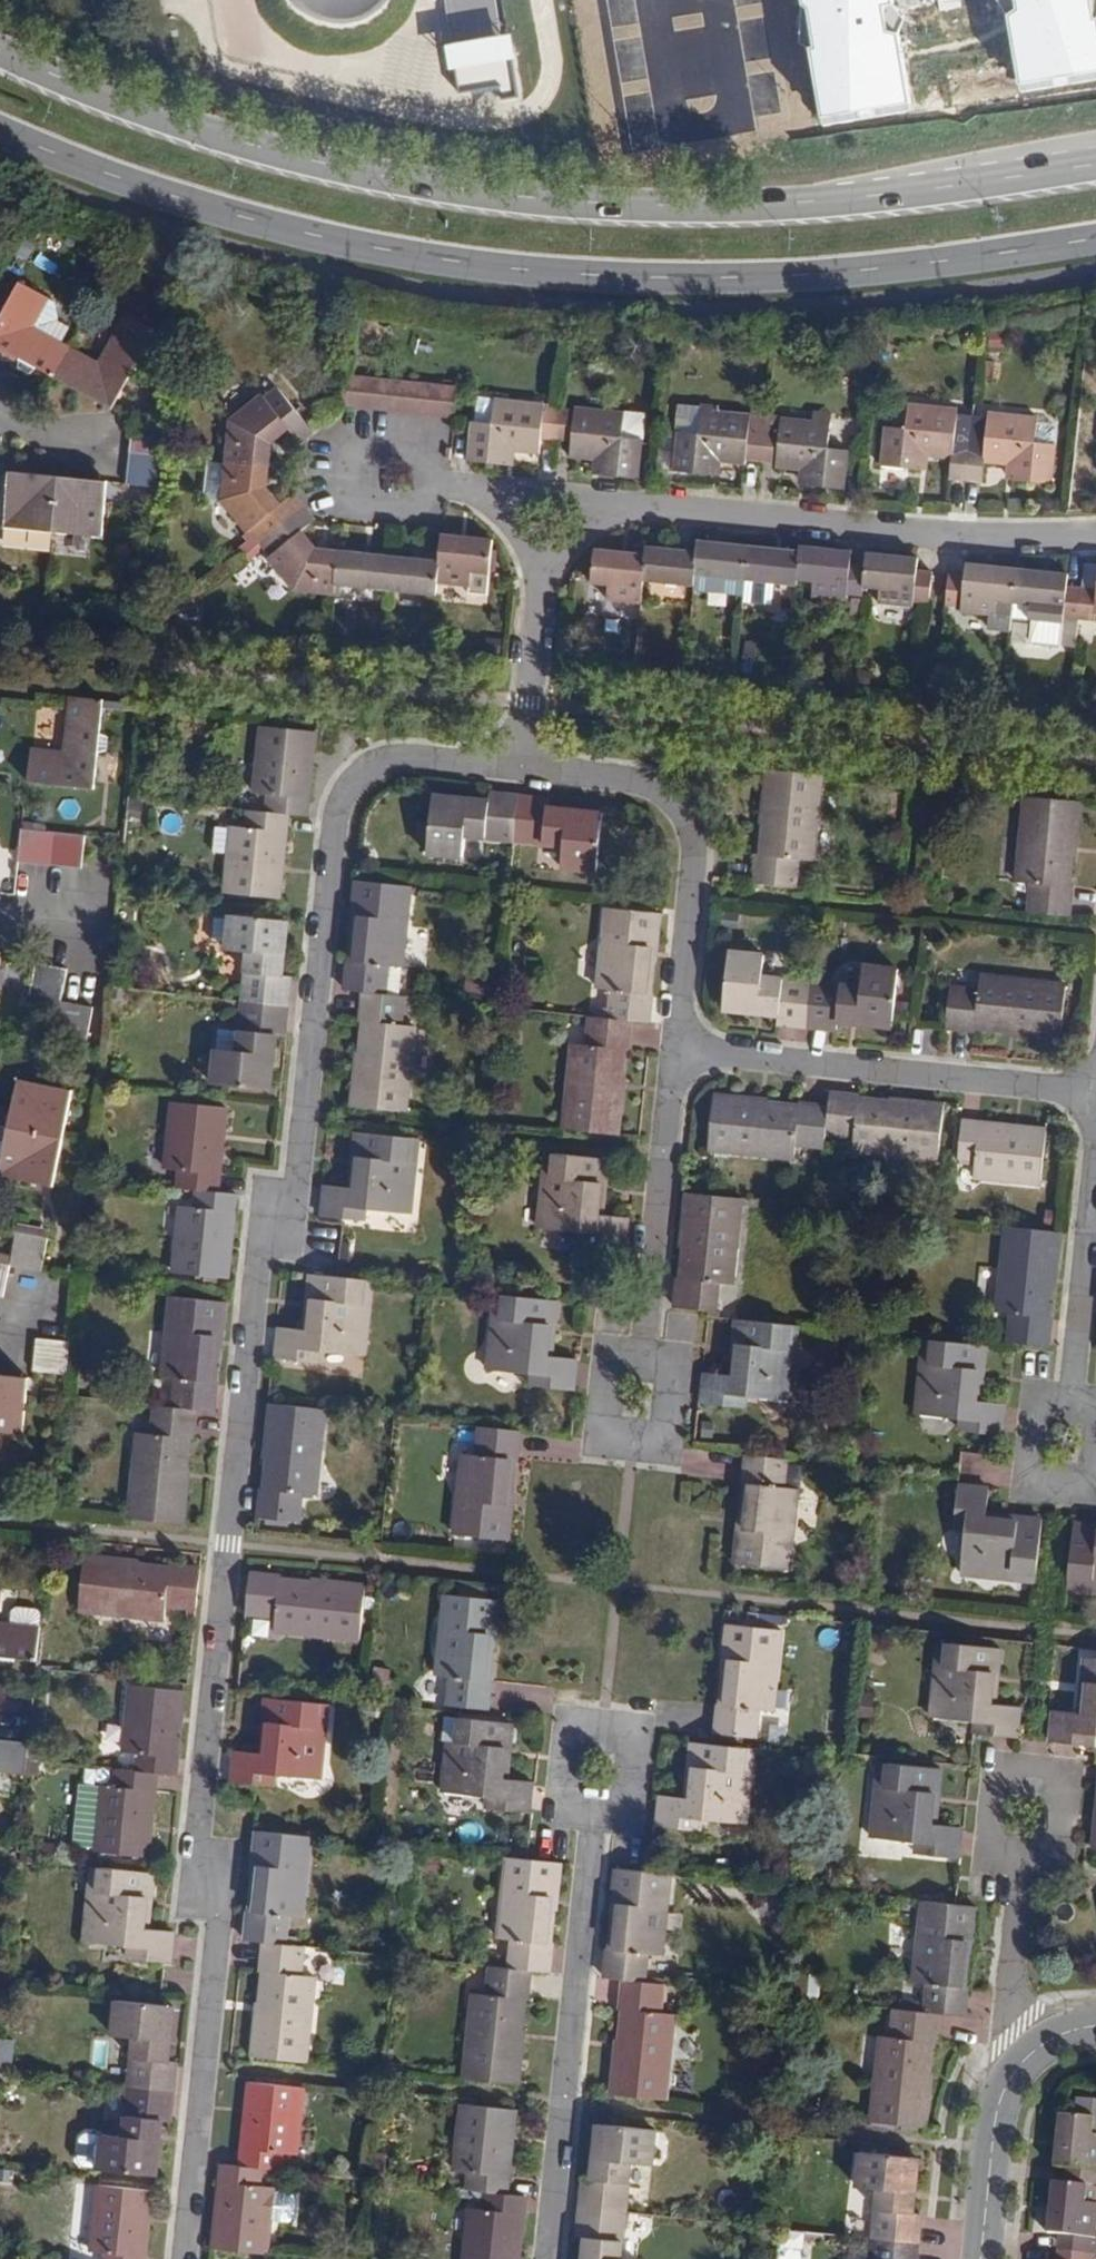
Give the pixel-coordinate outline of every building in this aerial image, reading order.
[(512,90),(499,0),(449,0),(464,97),(512,90)] [(822,129),(914,114),(896,0),(801,0),(822,129)] [(1021,97),(1095,85),(1095,0),(1006,0),(1021,97)] [(69,347),(40,331),(60,294),(30,278),(20,295),(10,294),(5,303),(12,312),(0,334),(0,348),(53,377),(69,347)] [(98,362),(69,347),(53,377),(111,409),(130,376),(139,377),(146,366),(140,358),(148,341),(117,325),(98,362)] [(349,370),(344,403),(455,420),(459,387),(349,370)] [(219,460),(266,464),(268,442),(284,427),(295,440),(309,428),(271,386),(260,395),(255,391),(224,417),(219,460)] [(555,442),(559,410),(544,408),(545,405),(495,400),(491,424),(471,422),(466,462),(507,466),(508,452),(539,455),(541,440),(555,442)] [(559,410),(555,442),(570,443),(569,459),(600,462),(599,477),(638,481),(646,417),(574,408),(574,412),(559,410)] [(759,463),(762,432),(748,431),(749,417),(679,409),(671,473),(711,477),(713,463),(743,466),(744,461),(759,463)] [(942,486),(962,489),(965,457),(946,455),(950,415),(904,410),(901,434),(878,432),(874,473),(914,477),(915,463),(945,466),(942,486)] [(965,457),(962,489),(980,491),(982,471),(1010,473),(1009,488),(1049,492),(1056,438),(1049,431),(1034,430),(1035,425),(988,419),(988,424),(968,423),(965,457)] [(777,434),(762,432),(759,463),(773,465),(773,471),(804,474),(803,488),(844,492),(847,453),(824,451),(828,426),(779,420),(777,434)] [(130,451),(162,454),(165,424),(134,421),(130,451)] [(158,486),(162,454),(130,451),(126,483),(158,486)] [(255,542),(299,507),(289,493),(277,503),(263,486),(266,464),(219,460),(219,463),(201,461),(197,492),(202,499),(214,499),(240,531),(244,528),(255,542)] [(3,527),(52,532),(58,476),(9,471),(3,527)] [(107,481),(58,476),(52,532),(100,537),(107,481)] [(310,520),(299,507),(255,542),(266,556),(263,559),(288,591),(330,595),(331,582),(335,549),(311,547),(297,530),(310,520)] [(439,560),(437,581),(471,585),(473,571),(490,573),(494,539),(442,534),(439,560)] [(697,543),(696,553),(693,584),(692,592),(743,597),(745,581),(749,548),(697,543)] [(859,588),(861,569),(847,567),(848,552),(799,547),(798,553),(795,582),(811,583),(809,598),(842,601),(843,597),(858,598),(859,588)] [(749,548),(745,581),(743,597),(771,600),(773,584),(795,587),(795,582),(798,553),(749,548)] [(696,553),(646,549),(645,555),(643,578),(642,579),(693,584),(696,553)] [(640,603),(641,597),(642,579),(643,578),(645,555),(611,551),(595,550),(590,582),(608,584),(606,600),(640,603)] [(862,554),(861,569),(859,588),(876,590),(875,605),(909,609),(909,604),(928,606),(932,576),(913,574),(914,560),(862,554)] [(435,594),(437,581),(439,560),(386,555),(382,588),(435,594)] [(996,603),(1014,605),(1017,571),(966,565),(964,579),(948,578),(945,608),(960,609),(960,615),(994,619),(996,603)] [(1064,618),(1079,619),(1082,590),(1069,589),(1069,576),(1017,571),(1014,605),(1031,607),(1030,622),(1064,625),(1064,618)] [(1082,590),(1079,619),(1095,621),(1095,592),(1082,590)] [(104,699),(68,696),(62,753),(30,750),(27,784),(93,791),(97,752),(107,749),(108,737),(99,732),(104,699)] [(270,796),(268,813),(287,815),(306,817),(315,732),(262,727),(254,794),(270,796)] [(825,776),(770,770),(766,813),(778,814),(777,824),(769,824),(767,854),(762,854),(759,883),(798,887),(801,858),(816,859),(825,776)] [(515,838),(520,792),(489,789),(488,796),(460,793),(456,794),(454,798),(453,802),(433,800),(428,848),(463,851),(465,832),(515,838)] [(520,792),(515,838),(563,843),(562,862),(598,866),(603,817),(585,816),(583,810),(581,807),(577,804),(549,802),(549,795),(520,792)] [(1072,803),(1016,797),(1007,881),(1022,883),(1018,911),(1059,915),(1062,886),(1058,886),(1061,856),(1055,855),(1055,845),(1067,847),(1072,803)] [(287,815),(268,813),(248,811),(245,826),(230,825),(224,894),(278,900),(287,815)] [(769,824),(777,824),(778,814),(766,813),(765,823),(769,824)] [(18,862),(49,866),(53,834),(21,830),(18,862)] [(53,834),(49,866),(80,869),(84,837),(53,834)] [(1055,845),(1055,855),(1061,856),(1066,856),(1067,847),(1055,845)] [(344,990),(365,992),(399,995),(408,910),(394,908),(397,885),(357,882),(353,914),(360,915),(359,927),(355,927),(352,958),(348,958),(344,990)] [(607,930),(598,1016),(630,1019),(650,1021),(654,990),(650,990),(654,957),(647,956),(648,944),(659,945),(662,912),(621,907),(619,931),(607,930)] [(240,1003),(285,1007),(289,978),(280,977),(284,950),(284,945),(281,942),(276,940),(278,921),(213,914),(211,938),(225,939),(225,950),(246,952),(240,1003)] [(355,927),(359,927),(360,915),(353,914),(352,926),(355,927)] [(647,956),(654,957),(658,957),(659,945),(648,944),(647,956)] [(811,1024),(816,977),(767,972),(768,952),(733,948),(728,999),(747,1001),(747,1005),(749,1007),(754,1010),(781,1013),(780,1021),(811,1024)] [(28,994),(59,1000),(65,969),(34,962),(28,994)] [(816,977),(811,1024),(841,1027),(842,1019),(868,1022),(873,1021),(877,1017),(879,1014),(897,1016),(902,967),(867,962),(865,982),(816,977)] [(1071,982),(988,974),(986,988),(954,985),(950,1024),(981,1027),(981,1024),(1013,1027),(1013,1020),(1023,1021),(1022,1032),(1065,1036),(1071,982)] [(399,995),(365,992),(361,1022),(367,1023),(364,1052),(369,1052),(368,1063),(357,1061),(352,1110),(408,1116),(417,1027),(403,1026),(406,996),(399,995)] [(92,1007),(59,1000),(53,1034),(85,1040),(92,1007)] [(285,1007),(240,1003),(237,1032),(217,1030),(212,1085),(260,1090),(262,1071),(268,1069),(272,1063),(274,1037),(282,1037),(285,1007)] [(630,1019),(598,1016),(592,1015),(588,1046),(575,1045),(565,1133),(617,1138),(622,1090),(611,1089),(611,1079),(618,1080),(622,1050),(626,1050),(630,1019)] [(1013,1031),(1022,1032),(1023,1021),(1013,1020),(1013,1027),(1013,1031)] [(357,1061),(368,1063),(369,1052),(364,1052),(358,1051),(357,1061)] [(611,1089),(622,1090),(623,1080),(618,1080),(611,1079),(611,1089)] [(13,1080),(4,1129),(59,1139),(68,1092),(13,1080)] [(831,1091),(829,1106),(826,1131),(856,1134),(854,1148),(940,1157),(946,1104),(900,1099),(899,1111),(890,1110),(891,1102),(861,1099),(861,1094),(831,1091)] [(826,1131),(829,1106),(799,1103),(799,1107),(768,1104),(768,1112),(758,1110),(759,1098),(714,1094),(708,1148),(793,1157),(795,1142),(824,1144),(826,1131)] [(768,1112),(768,1104),(769,1099),(759,1098),(758,1110),(768,1112)] [(891,1098),(891,1102),(890,1110),(899,1111),(900,1099),(891,1098)] [(198,1190),(217,1192),(226,1106),(171,1100),(164,1169),(180,1171),(178,1187),(198,1190)] [(1047,1129),(961,1120),(957,1159),(973,1160),(972,1176),(1041,1183),(1047,1129)] [(4,1129),(0,1148),(0,1178),(49,1187),(59,1139),(4,1129)] [(412,1137),(356,1132),(353,1156),(366,1158),(364,1168),(358,1168),(355,1188),(350,1187),(328,1185),(325,1214),(365,1218),(365,1208),(411,1212),(417,1159),(410,1159),(412,1137)] [(410,1159),(417,1159),(420,1138),(412,1137),(410,1159)] [(547,1151),(544,1174),(552,1175),(554,1152),(547,1151)] [(609,1157),(554,1152),(552,1175),(544,1174),(539,1225),(583,1229),(583,1239),(623,1243),(626,1215),(603,1213),(597,1212),(599,1194),(593,1192),(594,1181),(606,1182),(609,1157)] [(353,1156),(350,1187),(355,1188),(358,1168),(364,1168),(366,1158),(353,1156)] [(597,1212),(603,1213),(606,1182),(594,1181),(593,1192),(599,1194),(597,1212)] [(217,1192),(198,1190),(196,1204),(180,1202),(173,1271),(227,1276),(236,1194),(217,1192)] [(743,1198),(689,1192),(684,1235),(696,1236),(694,1247),(689,1246),(685,1275),(680,1275),(676,1304),(711,1308),(717,1308),(720,1280),(734,1281),(743,1198)] [(1060,1231),(1007,1226),(999,1310),(1012,1311),(1009,1342),(1013,1343),(1048,1346),(1052,1314),(1047,1314),(1050,1284),(1043,1284),(1045,1274),(1055,1275),(1060,1231)] [(14,1233),(8,1265),(41,1271),(47,1239),(14,1233)] [(689,1246),(694,1247),(696,1236),(684,1235),(683,1246),(689,1246)] [(340,1276),(311,1273),(308,1298),(320,1299),(319,1311),(313,1310),(311,1329),(305,1329),(281,1326),(278,1355),(318,1360),(318,1349),(365,1354),(371,1303),(362,1302),(365,1279),(340,1276)] [(1043,1284),(1050,1284),(1054,1284),(1055,1275),(1045,1274),(1043,1284)] [(362,1302),(371,1303),(374,1280),(365,1279),(362,1302)] [(495,1292),(493,1314),(502,1315),(504,1293),(495,1292)] [(493,1314),(488,1367),(534,1371),(533,1382),(572,1386),(575,1357),(553,1355),(547,1354),(549,1334),(543,1333),(545,1322),(555,1323),(558,1298),(504,1293),(502,1315),(493,1314)] [(171,1314),(161,1401),(196,1405),(213,1407),(217,1376),(213,1376),(217,1342),(212,1341),(214,1329),(222,1330),(225,1299),(186,1294),(183,1316),(171,1314)] [(308,1298),(305,1329),(311,1329),(313,1310),(319,1311),(320,1299),(308,1298)] [(793,1325),(738,1319),(736,1343),(748,1344),(747,1354),(740,1354),(738,1375),(732,1374),(708,1371),(705,1400),(745,1405),(746,1394),(793,1399),(798,1349),(791,1348),(793,1325)] [(547,1354),(553,1355),(555,1323),(545,1322),(543,1333),(549,1334),(547,1354)] [(798,1349),(800,1326),(793,1325),(791,1348),(798,1349)] [(212,1341),(217,1342),(220,1342),(222,1330),(214,1329),(212,1341)] [(68,1341),(33,1338),(30,1366),(66,1369),(68,1341)] [(922,1362),(931,1363),(933,1340),(925,1339),(922,1362)] [(988,1346),(933,1340),(931,1363),(922,1362),(917,1411),(962,1416),(962,1426),(1001,1430),(1004,1402),(983,1400),(976,1399),(979,1378),(973,1378),(974,1367),(986,1368),(988,1346)] [(736,1343),(732,1374),(738,1375),(740,1354),(747,1354),(748,1344),(736,1343)] [(983,1400),(985,1380),(986,1368),(974,1367),(973,1378),(979,1378),(976,1399),(983,1400)] [(0,1372),(0,1430),(23,1433),(29,1375),(0,1372)] [(192,1436),(196,1405),(161,1401),(156,1401),(152,1431),(138,1429),(128,1516),(182,1521),(188,1476),(175,1475),(176,1465),(184,1466),(187,1435),(192,1436)] [(325,1408),(272,1402),(268,1447),(278,1448),(276,1458),(269,1458),(267,1488),(264,1488),(260,1518),(299,1522),(302,1492),(315,1493),(325,1408)] [(462,1422),(453,1507),(466,1509),(464,1530),(505,1535),(508,1504),(500,1504),(500,1490),(506,1491),(510,1457),(514,1457),(517,1428),(462,1422)] [(269,1458),(276,1458),(278,1448),(268,1447),(267,1458),(269,1458)] [(802,1459),(748,1454),(746,1483),(750,1483),(745,1516),(751,1517),(750,1530),(740,1529),(737,1561),(776,1565),(779,1541),(794,1543),(802,1459)] [(175,1475),(188,1476),(188,1466),(184,1466),(176,1465),(175,1475)] [(500,1504),(508,1504),(510,1491),(506,1491),(500,1490),(500,1504)] [(986,1494),(958,1492),(954,1531),(964,1532),(960,1578),(1009,1584),(1010,1576),(1032,1578),(1038,1523),(1013,1521),(1013,1532),(1002,1531),(1002,1526),(983,1524),(984,1517),(986,1494)] [(751,1517),(745,1516),(742,1516),(740,1529),(750,1530),(751,1517)] [(1013,1532),(1013,1521),(1004,1519),(984,1517),(983,1524),(1002,1526),(1002,1531),(1013,1532)] [(1074,1528),(1068,1582),(1090,1585),(1090,1593),(1095,1593),(1095,1531),(1074,1528)] [(127,1563),(84,1559),(79,1613),(162,1622),(163,1608),(195,1611),(200,1571),(168,1567),(167,1572),(137,1569),(136,1576),(126,1575),(127,1563)] [(127,1563),(126,1575),(136,1576),(137,1569),(137,1564),(127,1563)] [(283,1579),(251,1576),(247,1616),(279,1619),(277,1634),(361,1642),(366,1588),(324,1584),(323,1594),(313,1594),(314,1586),(283,1583),(283,1579)] [(1009,1584),(1032,1586),(1032,1578),(1010,1576),(1009,1584)] [(0,1577),(0,1654),(36,1658),(40,1623),(8,1620),(11,1578),(0,1577)] [(1068,1582),(1067,1590),(1090,1593),(1090,1585),(1068,1582)] [(314,1583),(314,1586),(313,1594),(323,1594),(324,1584),(314,1583)] [(500,1606),(458,1602),(457,1625),(443,1624),(434,1709),(488,1714),(491,1684),(487,1684),(491,1650),(486,1649),(487,1638),(496,1639),(500,1606)] [(766,1633),(725,1629),(722,1661),(730,1662),(729,1674),(724,1674),(721,1706),(718,1706),(715,1737),(768,1743),(776,1658),(763,1657),(766,1633)] [(496,1639),(487,1638),(486,1649),(491,1650),(495,1650),(496,1639)] [(937,1642),(935,1665),(943,1666),(945,1643),(937,1642)] [(998,1649),(945,1643),(943,1666),(935,1665),(930,1717),(974,1722),(973,1732),(1015,1736),(1018,1707),(993,1704),(988,1704),(991,1685),(984,1684),(985,1672),(996,1673),(998,1649)] [(1085,1659),(1082,1683),(1093,1684),(1093,1694),(1087,1694),(1085,1714),(1080,1714),(1054,1710),(1052,1739),(1092,1743),(1093,1734),(1095,1735),(1095,1660),(1085,1659)] [(988,1704),(993,1704),(996,1673),(985,1672),(984,1684),(991,1685),(988,1704)] [(1082,1683),(1080,1714),(1085,1714),(1087,1694),(1093,1694),(1093,1684),(1082,1683)] [(139,1771),(157,1773),(176,1775),(184,1691),(131,1686),(124,1753),(140,1754),(139,1771)] [(320,1704),(267,1698),(264,1723),(275,1724),(275,1734),(268,1734),(266,1756),(261,1755),(236,1752),(234,1780),(272,1784),(274,1774),(320,1779),(326,1728),(318,1728),(320,1704)] [(320,1704),(318,1728),(326,1728),(328,1705),(320,1704)] [(514,1724),(461,1718),(458,1742),(449,1741),(445,1792),(490,1797),(490,1807),(529,1810),(532,1782),(509,1780),(503,1779),(506,1757),(500,1757),(501,1746),(512,1747),(514,1724)] [(449,1741),(458,1742),(461,1718),(452,1718),(449,1741)] [(268,1734),(275,1734),(275,1724),(264,1723),(263,1735),(261,1755),(266,1756),(268,1734)] [(0,1737),(0,1770),(24,1772),(28,1740),(0,1737)] [(746,1748),(691,1742),(688,1765),(699,1766),(699,1778),(693,1778),(691,1799),(685,1798),(661,1796),(658,1823),(697,1827),(698,1818),(744,1823),(750,1771),(744,1771),(746,1748)] [(509,1780),(511,1757),(512,1747),(501,1746),(500,1757),(506,1757),(503,1779),(509,1780)] [(943,1768),(888,1763),(886,1785),(879,1784),(874,1836),(918,1840),(918,1851),(957,1855),(960,1826),(938,1823),(932,1823),(933,1803),(927,1803),(928,1791),(941,1792),(943,1768)] [(157,1773),(139,1771),(118,1769),(117,1785),(100,1784),(93,1852),(149,1857),(157,1773)] [(259,1946),(297,1950),(305,1864),(293,1863),(295,1838),(254,1834),(250,1867),(259,1869),(258,1880),(253,1880),(249,1913),(245,1914),(242,1945),(259,1946)] [(493,1970),(527,1973),(546,1975),(549,1943),(546,1943),(550,1910),(545,1910),(546,1897),(554,1898),(557,1865),(518,1861),(516,1885),(502,1884),(493,1970)] [(258,1880),(259,1869),(250,1867),(249,1880),(253,1880),(258,1880)] [(97,1871),(90,1870),(87,1895),(95,1896),(97,1871)] [(151,1877),(97,1871),(95,1896),(87,1895),(81,1946),(127,1951),(126,1961),(167,1964),(170,1935),(145,1932),(140,1932),(141,1913),(137,1912),(138,1900),(148,1902),(151,1877)] [(603,1981),(621,1983),(656,1986),(665,1901),(652,1900),(654,1876),(615,1873),(611,1904),(620,1905),(618,1917),(613,1917),(611,1951),(606,1951),(603,1981)] [(550,1910),(553,1910),(554,1898),(546,1897),(545,1910),(550,1910)] [(145,1932),(147,1914),(148,1902),(138,1900),(137,1912),(141,1913),(140,1932),(145,1932)] [(611,1904),(610,1916),(613,1917),(618,1917),(620,1905),(611,1904)] [(921,2011),(938,2013),(973,2016),(976,1988),(973,1987),(977,1952),(972,1952),(973,1941),(981,1942),(985,1908),(945,1904),(942,1928),(929,1926),(921,2011)] [(973,1941),(972,1952),(977,1952),(980,1952),(981,1942),(973,1941)] [(297,1950),(259,1946),(256,1978),(262,1978),(258,2007),(264,2008),(263,2018),(252,2017),(248,2059),(301,2064),(309,1982),(294,1981),(297,1950)] [(527,1973),(493,1970),(487,1969),(484,2000),(471,1999),(462,2082),(516,2087),(521,2044),(510,2043),(510,2033),(517,2034),(520,2003),(524,2005),(527,1973)] [(661,1987),(656,1986),(621,1983),(619,2012),(623,2012),(620,2043),(627,2043),(626,2053),(615,2053),(611,2097),(664,2102),(673,2017),(658,2016),(661,1987)] [(121,2090),(167,2095),(170,2066),(163,2066),(166,2037),(165,2034),(158,2031),(161,2008),(110,2003),(106,2038),(127,2040),(121,2090)] [(252,2017),(263,2018),(264,2008),(258,2007),(253,2006),(252,2017)] [(938,2013),(921,2011),(899,2009),(897,2040),(880,2039),(871,2125),(925,2130),(930,2086),(920,2085),(921,2075),(927,2076),(930,2044),(935,2044),(938,2013)] [(521,2044),(522,2034),(517,2034),(510,2033),(510,2043),(521,2044)] [(616,2043),(615,2053),(626,2053),(627,2043),(620,2043),(616,2043)] [(920,2085),(930,2086),(931,2076),(927,2076),(921,2075),(920,2085)] [(247,2086),(238,2170),(257,2172),(277,2174),(278,2158),(294,2160),(301,2092),(247,2086)] [(167,2095),(121,2090),(115,2140),(96,2138),(92,2173),(142,2178),(144,2158),(153,2152),(158,2126),(163,2126),(167,2095)] [(1083,2099),(1081,2118),(1089,2119),(1091,2100),(1083,2099)] [(1072,2185),(1090,2187),(1095,2187),(1095,2101),(1091,2100),(1089,2119),(1081,2118),(1067,2116),(1061,2169),(1073,2170),(1072,2185)] [(485,2196),(504,2198),(513,2113),(459,2108),(452,2175),(467,2176),(465,2194),(485,2196)] [(581,2208),(626,2213),(631,2163),(652,2165),(655,2131),(606,2126),(603,2146),(595,2148),(594,2152),(591,2179),(584,2178),(581,2208)] [(872,2187),(867,2238),(913,2243),(916,2212),(909,2212),(912,2185),(911,2180),(904,2176),(906,2156),(856,2151),(852,2185),(872,2187)] [(255,2187),(257,2172),(238,2170),(218,2168),(208,2251),(263,2256),(267,2220),(285,2222),(290,2218),(292,2199),(288,2194),(270,2192),(271,2189),(255,2187)] [(1065,2254),(1093,2257),(1095,2238),(1095,2202),(1089,2202),(1090,2187),(1072,2185),(1060,2184),(1054,2235),(1067,2236),(1065,2254)] [(149,2192),(95,2186),(88,2254),(102,2255),(101,2258),(141,2258),(149,2192)] [(485,2196),(483,2210),(468,2209),(463,2258),(516,2258),(522,2200),(504,2198),(485,2196)] [(581,2208),(578,2237),(585,2238),(583,2258),(622,2258),(626,2213),(581,2208)] [(867,2238),(865,2258),(911,2258),(913,2243),(867,2238)]
